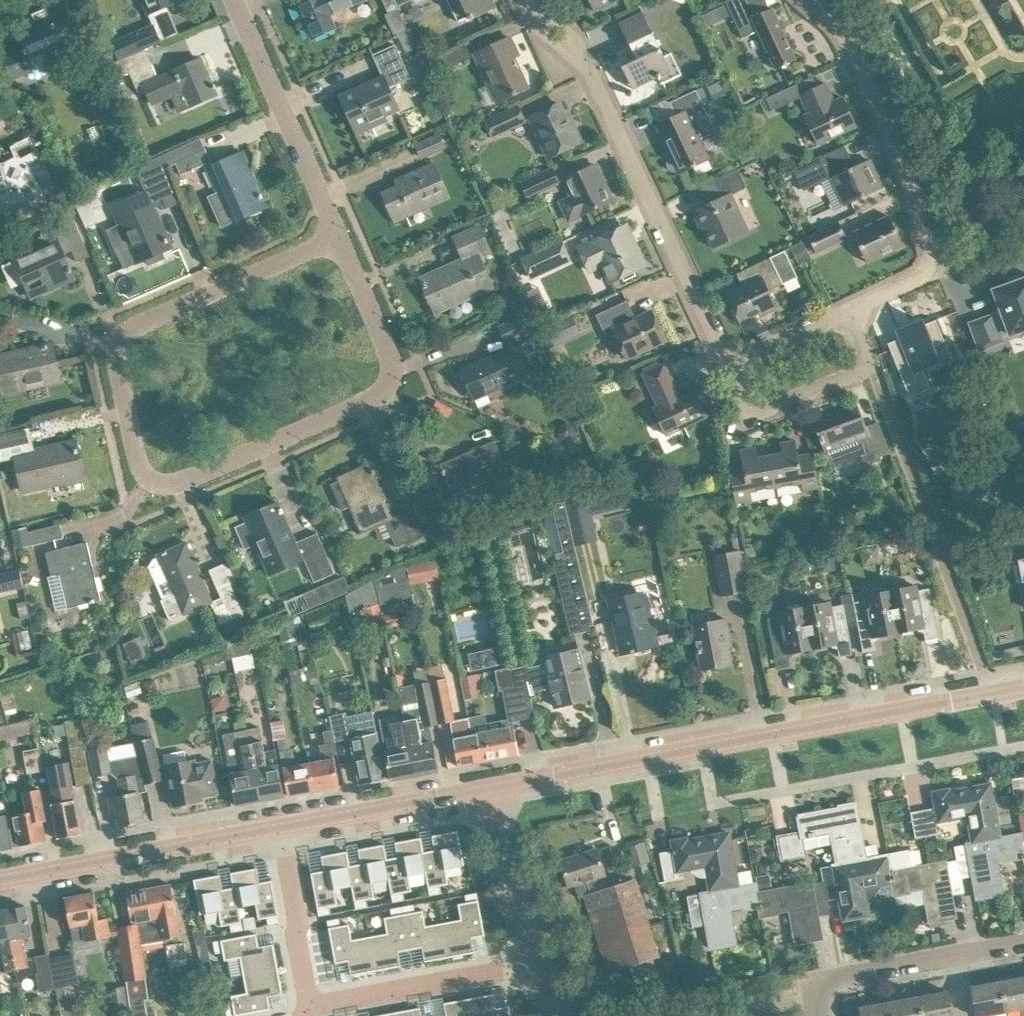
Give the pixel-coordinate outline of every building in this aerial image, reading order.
[(148,14),(176,2),(176,0),(142,0),(148,14)] [(299,2),(308,22),(305,23),(312,38),(330,30),(337,27),(331,13),(360,0),(304,0),(299,2)] [(458,21),(467,16),(469,20),(478,16),(496,7),(492,0),(448,0),(458,21)] [(594,11),(617,0),(589,0),(594,11)] [(725,2),(741,37),(757,29),(776,69),(778,68),(796,59),(772,7),(760,13),(754,0),(729,0),(725,2)] [(398,8),(385,15),(394,35),(407,29),(398,8)] [(0,56),(0,67),(6,81),(25,74),(34,69),(36,73),(39,71),(40,71),(43,68),(43,67),(44,65),(45,63),(45,61),(45,59),(45,57),(45,55),(44,54),(44,52),(77,38),(72,27),(64,9),(49,16),(48,13),(35,18),(36,21),(17,30),(23,46),(0,56)] [(638,15),(620,23),(632,48),(627,50),(624,59),(626,64),(622,66),(633,88),(658,76),(661,83),(664,82),(665,84),(672,80),(682,76),(670,52),(663,55),(643,12),(638,15)] [(136,32),(112,42),(119,59),(159,41),(152,25),(136,32)] [(407,29),(394,35),(395,37),(398,36),(406,54),(415,49),(407,32),(408,31),(407,29)] [(492,45),(474,53),(497,102),(510,96),(528,88),(513,56),(518,54),(510,37),(492,45)] [(383,77),(340,95),(357,134),(358,133),(356,128),(375,120),(399,109),(389,86),(410,77),(401,57),(396,44),(374,54),(379,66),(383,77)] [(465,44),(440,56),(446,69),(471,57),(465,44)] [(151,63),(129,72),(138,92),(146,89),(152,104),(182,91),(189,106),(199,102),(217,94),(215,88),(216,87),(215,84),(213,84),(201,58),(183,66),(157,77),(151,63)] [(722,72),(701,82),(711,101),(731,91),(722,72)] [(808,78),(766,97),(772,110),(801,97),(809,113),(805,115),(818,144),(838,134),(856,126),(843,97),(834,101),(826,83),(813,89),(808,78)] [(22,88),(10,93),(17,110),(29,105),(22,88)] [(676,115),(657,125),(671,157),(668,160),(668,165),(669,169),(674,171),(678,170),(679,172),(708,159),(698,139),(715,131),(695,90),(670,102),(676,115)] [(542,111),(529,117),(547,157),(564,150),(582,141),(573,123),(570,125),(560,103),(542,111)] [(518,107),(485,122),(492,137),(525,121),(518,107)] [(440,133),(415,144),(421,157),(445,146),(440,133)] [(201,137),(163,154),(169,166),(176,163),(181,174),(211,160),(201,137)] [(845,145),(794,169),(804,191),(833,177),(846,204),(882,187),(869,159),(855,166),(845,145)] [(224,160),(207,167),(218,191),(208,196),(221,226),(227,224),(265,207),(261,198),(263,197),(261,193),(259,194),(254,181),(252,182),(248,173),(251,171),(243,152),(224,160)] [(117,224),(106,229),(116,253),(118,252),(125,268),(134,264),(147,258),(147,260),(149,264),(153,262),(161,259),(165,257),(163,253),(162,252),(171,248),(168,242),(169,242),(167,237),(166,237),(154,208),(161,205),(163,210),(177,204),(183,201),(181,197),(163,155),(152,160),(134,168),(141,182),(145,191),(142,192),(109,206),(117,224)] [(8,220),(47,199),(49,202),(62,195),(50,174),(40,157),(27,164),(20,159),(3,163),(0,164),(0,221),(8,220)] [(399,186),(383,193),(395,220),(413,212),(449,196),(434,164),(423,169),(415,172),(397,181),(399,186)] [(569,194),(558,199),(567,221),(579,216),(594,208),(613,200),(602,178),(600,179),(593,165),(575,174),(562,180),(569,194)] [(551,168),(521,183),(528,197),(558,183),(551,168)] [(722,197),(693,211),(701,228),(704,226),(713,247),(732,239),(748,231),(731,194),(746,187),(738,169),(737,169),(721,177),(714,180),(722,197)] [(889,215),(853,232),(867,262),(903,245),(889,215)] [(47,245),(15,259),(32,297),(49,289),(74,278),(71,271),(72,271),(70,267),(69,267),(61,251),(71,246),(77,261),(90,256),(83,238),(74,219),(51,229),(41,234),(47,245)] [(837,221),(806,236),(815,253),(846,238),(837,221)] [(439,270),(421,278),(436,311),(454,303),(483,290),(494,285),(480,254),(491,249),(480,225),(454,237),(464,259),(439,270)] [(606,234),(578,248),(589,271),(601,266),(609,282),(627,273),(645,265),(635,242),(632,244),(624,226),(606,234)] [(560,243),(522,260),(530,278),(568,260),(560,243)] [(751,282),(727,294),(740,321),(775,305),(768,290),(783,283),(770,257),(745,269),(751,282)] [(968,326),(980,357),(1004,348),(999,335),(1023,325),(1023,278),(991,291),(996,303),(994,304),(998,314),(968,326)] [(616,305),(596,315),(605,334),(614,330),(627,358),(647,348),(665,340),(651,311),(629,321),(627,316),(633,313),(627,300),(616,305)] [(11,328),(14,313),(0,310),(0,325),(11,328)] [(565,316),(540,327),(549,346),(578,332),(570,313),(565,316)] [(518,318),(500,326),(506,341),(507,341),(510,348),(532,339),(522,317),(520,317),(518,318)] [(916,350),(895,358),(908,392),(942,379),(937,366),(958,358),(949,337),(942,340),(935,320),(923,324),(923,322),(910,327),(915,340),(913,341),(916,350)] [(0,356),(0,390),(1,393),(42,384),(61,379),(53,344),(47,346),(47,345),(42,346),(42,347),(0,356)] [(478,362),(461,369),(473,395),(482,391),(521,374),(510,348),(484,360),(485,363),(480,365),(478,362)] [(647,371),(643,373),(658,406),(653,408),(666,435),(689,424),(707,416),(694,389),(680,395),(665,363),(647,371)] [(857,404),(817,419),(821,431),(818,432),(830,466),(861,455),(863,462),(877,457),(889,453),(878,422),(866,426),(862,416),(857,404)] [(559,425),(558,432),(562,438),(569,439),(575,435),(576,428),(572,422),(565,421),(559,425)] [(0,433),(0,437),(2,447),(39,438),(36,424),(0,433)] [(494,440),(440,463),(443,470),(453,495),(486,481),(489,488),(511,479),(502,458),(494,440)] [(782,453),(769,455),(776,486),(803,481),(804,489),(818,486),(815,466),(813,458),(799,461),(796,440),(781,443),(782,453)] [(56,445),(13,455),(21,491),(64,481),(83,477),(78,453),(79,452),(78,448),(77,448),(75,441),(56,445)] [(744,471),(731,474),(736,502),(750,499),(749,491),(776,486),(769,455),(757,457),(755,447),(740,450),(744,471)] [(338,480),(331,483),(343,510),(350,507),(361,533),(386,522),(396,547),(401,545),(427,533),(421,521),(414,502),(400,508),(403,514),(394,518),(375,474),(376,473),(374,469),(373,469),(370,462),(337,476),(338,480)] [(623,507),(618,486),(600,490),(605,511),(623,507)] [(442,490),(428,496),(442,527),(455,521),(442,490)] [(587,493),(564,498),(565,501),(572,530),(575,544),(598,539),(592,514),(587,493)] [(565,501),(553,504),(564,552),(556,554),(558,560),(554,561),(571,634),(591,630),(590,625),(594,624),(575,544),(572,530),(565,501)] [(247,521),(235,526),(245,548),(257,543),(270,574),(305,559),(315,582),(335,573),(320,540),(317,532),(295,542),(283,513),(284,512),(282,508),(281,508),(278,502),(245,516),(247,521)] [(27,526),(12,530),(16,548),(63,536),(60,523),(28,531),(27,526)] [(1008,544),(1015,583),(1021,582),(1023,596),(1023,541),(1008,544)] [(59,548),(47,552),(52,575),(60,573),(68,607),(82,604),(101,599),(87,542),(68,546),(59,548)] [(154,559),(150,566),(155,578),(157,583),(167,578),(174,594),(161,600),(170,620),(211,602),(220,624),(223,622),(227,632),(242,626),(238,616),(244,613),(230,582),(218,588),(221,596),(212,600),(194,560),(186,542),(167,550),(166,550),(162,552),(157,555),(158,557),(154,559)] [(740,549),(714,553),(722,594),(748,590),(748,588),(751,587),(743,549),(741,550),(740,549)] [(388,572),(375,578),(379,594),(381,603),(413,595),(411,584),(406,565),(388,572)] [(0,574),(0,592),(12,589),(24,586),(20,569),(8,572),(0,574)] [(374,578),(345,593),(349,609),(364,601),(365,607),(364,607),(367,623),(384,619),(381,610),(382,610),(381,603),(379,594),(375,578),(374,578)] [(897,589),(889,590),(897,628),(898,632),(923,627),(926,640),(939,638),(929,587),(917,590),(916,585),(897,589)] [(852,593),(846,594),(852,621),(857,620),(863,652),(876,649),(874,636),(898,632),(897,628),(889,590),(865,595),(866,600),(854,602),(852,593)] [(644,591),(609,600),(617,634),(622,653),(631,651),(631,652),(635,651),(634,650),(661,644),(661,643),(657,644),(652,624),(644,591)] [(831,601),(804,606),(807,623),(812,648),(837,643),(839,656),(852,654),(846,622),(852,621),(846,594),(842,595),(843,604),(832,606),(831,601)] [(780,617),(768,620),(773,648),(777,668),(790,666),(788,653),(812,648),(807,623),(804,606),(779,611),(780,617)] [(294,617),(279,621),(283,638),(299,633),(294,617)] [(726,618),(693,624),(698,649),(701,669),(731,663),(725,633),(729,632),(727,624),(726,618)] [(277,624),(253,631),(255,639),(279,632),(277,624)] [(143,635),(125,642),(132,660),(150,653),(143,635)] [(244,636),(229,642),(230,644),(232,658),(257,653),(253,635),(245,638),(244,636)] [(230,644),(201,652),(203,664),(232,658),(230,644)] [(496,645),(471,652),(477,670),(502,662),(496,645)] [(529,664),(514,668),(522,717),(535,715),(531,697),(536,696),(535,691),(550,687),(555,706),(591,697),(579,649),(543,658),(544,663),(529,667),(529,664)] [(513,666),(495,669),(499,689),(503,689),(509,719),(509,720),(513,719),(522,717),(514,668),(513,666)] [(482,696),(481,673),(464,674),(465,697),(482,696)] [(446,677),(431,680),(439,723),(450,721),(454,720),(446,677)] [(431,680),(415,683),(423,726),(439,723),(431,680)] [(9,724),(9,723),(5,710),(16,707),(12,694),(2,697),(0,690),(0,727),(9,724)] [(415,703),(401,706),(402,713),(404,721),(414,775),(439,770),(435,750),(434,742),(432,743),(428,727),(420,729),(415,703)] [(322,761),(309,763),(314,791),(340,786),(334,754),(338,753),(326,706),(315,709),(321,733),(324,732),(326,742),(319,743),(322,761)] [(402,713),(380,718),(386,751),(385,751),(387,759),(391,779),(414,775),(404,721),(402,713)] [(485,714),(475,716),(477,726),(478,734),(483,761),(519,754),(515,735),(514,727),(513,719),(509,720),(509,719),(487,723),(485,714)] [(454,720),(450,721),(453,738),(455,746),(458,766),(480,762),(483,761),(478,734),(477,726),(475,716),(469,717),(454,720)] [(10,724),(13,736),(39,728),(36,717),(10,724)] [(283,718),(271,721),(274,739),(278,738),(283,763),(285,776),(289,795),(314,791),(309,763),(297,765),(296,761),(293,747),(289,748),(283,718)] [(149,720),(131,724),(135,741),(140,760),(142,771),(145,783),(163,779),(153,736),(149,720)] [(259,726),(247,728),(261,800),(285,796),(276,748),(264,750),(259,726)] [(247,728),(223,733),(237,805),(261,800),(247,728)] [(378,731),(350,737),(354,755),(356,765),(360,784),(387,779),(381,750),(378,731)] [(84,745),(70,747),(77,786),(92,784),(84,745)] [(107,745),(89,748),(94,775),(112,772),(107,745)] [(39,747),(24,750),(28,773),(43,770),(39,747)] [(185,750),(163,754),(165,763),(173,805),(203,800),(202,795),(218,792),(212,758),(197,761),(196,757),(187,759),(185,750)] [(69,761),(46,766),(55,817),(58,837),(57,837),(57,838),(82,834),(78,814),(69,761)] [(122,794),(109,796),(113,816),(117,815),(119,827),(144,822),(138,791),(135,774),(119,777),(122,794)] [(911,812),(915,831),(916,838),(942,833),(939,815),(966,810),(972,843),(1001,838),(1001,837),(993,795),(990,795),(989,788),(991,788),(991,783),(949,791),(949,789),(933,792),(936,807),(911,812)] [(27,802),(14,804),(16,814),(14,814),(16,826),(20,845),(46,840),(42,821),(46,820),(44,808),(40,789),(25,792),(27,802)] [(781,861),(808,856),(806,846),(832,841),(836,864),(838,863),(866,858),(856,805),(798,816),(801,831),(776,835),(781,861)] [(13,847),(9,827),(7,815),(0,817),(0,849),(13,847)] [(435,849),(424,851),(428,871),(425,872),(430,895),(442,893),(440,885),(449,884),(446,868),(464,865),(458,830),(432,835),(435,849)] [(674,850),(660,852),(665,881),(685,877),(683,869),(688,868),(690,870),(698,875),(703,877),(706,877),(708,891),(710,891),(739,885),(729,832),(672,840),(674,850)] [(1022,833),(1001,837),(1001,838),(972,843),(955,846),(957,860),(961,878),(973,875),(977,898),(1003,893),(997,860),(1011,858),(1011,859),(1022,857),(1022,859),(1023,859),(1023,846),(1023,844),(1023,843),(1022,833)] [(398,856),(387,858),(391,878),(389,879),(393,902),(405,899),(403,892),(412,890),(409,875),(425,872),(428,871),(424,851),(421,837),(395,842),(398,856)] [(644,840),(630,845),(636,864),(650,859),(644,840)] [(361,863),(350,865),(354,885),(352,886),(356,909),(368,906),(367,899),(375,897),(372,882),(389,879),(391,878),(387,858),(384,844),(358,848),(361,863)] [(597,849),(561,860),(569,885),(575,883),(579,898),(585,896),(609,971),(659,955),(635,879),(608,888),(604,874),(605,874),(597,849)] [(324,870),(311,872),(319,915),(331,913),(330,906),(338,904),(335,889),(352,886),(354,885),(350,865),(347,850),(321,855),(324,870)] [(888,854),(895,895),(910,892),(910,890),(924,887),(930,921),(956,916),(952,894),(964,892),(961,878),(957,860),(914,868),(910,851),(888,854)] [(892,880),(887,854),(866,858),(866,859),(838,864),(838,863),(836,864),(821,866),(824,881),(826,892),(827,892),(828,899),(839,897),(843,919),(869,915),(863,881),(877,879),(877,881),(887,879),(888,881),(892,880)] [(256,868),(230,873),(233,887),(235,887),(239,907),(255,903),(258,919),(267,917),(268,925),(280,923),(272,880),(259,882),(256,868)] [(219,875),(194,879),(200,914),(218,910),(221,926),(230,924),(231,931),(243,929),(239,907),(235,887),(233,887),(222,890),(219,875)] [(824,881),(758,893),(757,893),(760,908),(760,909),(761,916),(777,913),(776,911),(790,909),(796,942),(822,938),(818,915),(831,913),(828,899),(827,892),(826,892),(824,881)] [(758,893),(756,882),(739,885),(739,886),(710,891),(708,891),(687,895),(692,927),(707,924),(711,948),(736,943),(730,910),(744,907),(745,909),(755,907),(756,909),(760,909),(760,908),(757,893),(758,893)] [(171,884),(149,888),(153,910),(160,908),(162,920),(165,938),(180,935),(175,903),(171,884)] [(119,928),(120,934),(128,985),(127,985),(129,998),(132,1015),(148,1015),(145,999),(149,998),(146,978),(147,977),(141,944),(164,940),(163,938),(165,938),(162,920),(160,908),(153,910),(149,888),(128,891),(127,892),(133,925),(119,928)] [(85,894),(66,897),(69,917),(74,943),(75,947),(78,949),(98,945),(100,942),(99,938),(110,936),(107,918),(99,920),(94,892),(90,893),(85,894)] [(461,919),(443,922),(450,957),(475,952),(472,937),(485,935),(477,892),(464,894),(465,902),(458,903),(461,919)] [(414,904),(402,906),(410,949),(422,947),(425,961),(450,957),(443,922),(426,925),(423,910),(415,911),(414,904)] [(29,925),(25,905),(5,909),(16,968),(16,969),(17,979),(28,977),(27,975),(37,974),(40,991),(55,988),(48,953),(27,957),(23,937),(31,936),(29,925)] [(387,932),(370,936),(376,970),(401,966),(398,951),(410,949),(402,906),(391,908),(392,915),(384,917),(387,932)] [(0,910),(0,971),(16,969),(5,909),(0,910)] [(339,917),(327,920),(335,963),(349,960),(351,975),(376,970),(370,936),(352,939),(349,923),(341,925),(339,917)] [(256,933),(213,941),(215,953),(223,951),(224,960),(240,957),(243,974),(277,968),(273,943),(258,946),(256,933)] [(185,941),(167,944),(170,966),(188,963),(185,941)] [(48,953),(55,988),(80,983),(74,953),(49,958),(48,953)] [(243,974),(246,992),(231,995),(233,1003),(225,1004),(227,1015),(228,1015),(270,1008),(268,995),(282,993),(277,968),(243,974)] [(1001,981),(1007,1011),(1021,1008),(1023,1015),(1023,976),(1001,981)] [(1001,981),(972,986),(977,1015),(979,1015),(1007,1011),(1001,981)] [(918,996),(922,1015),(953,1015),(948,991),(918,996)] [(467,997),(471,1015),(510,1015),(508,1005),(495,1007),(492,993),(467,997)] [(890,1002),(892,1015),(922,1015),(918,996),(890,1002)] [(467,997),(443,1002),(445,1015),(471,1015),(467,997)] [(890,1002),(860,1007),(862,1015),(892,1015),(890,1002)] [(394,1011),(395,1015),(420,1015),(419,1006),(394,1011)]
